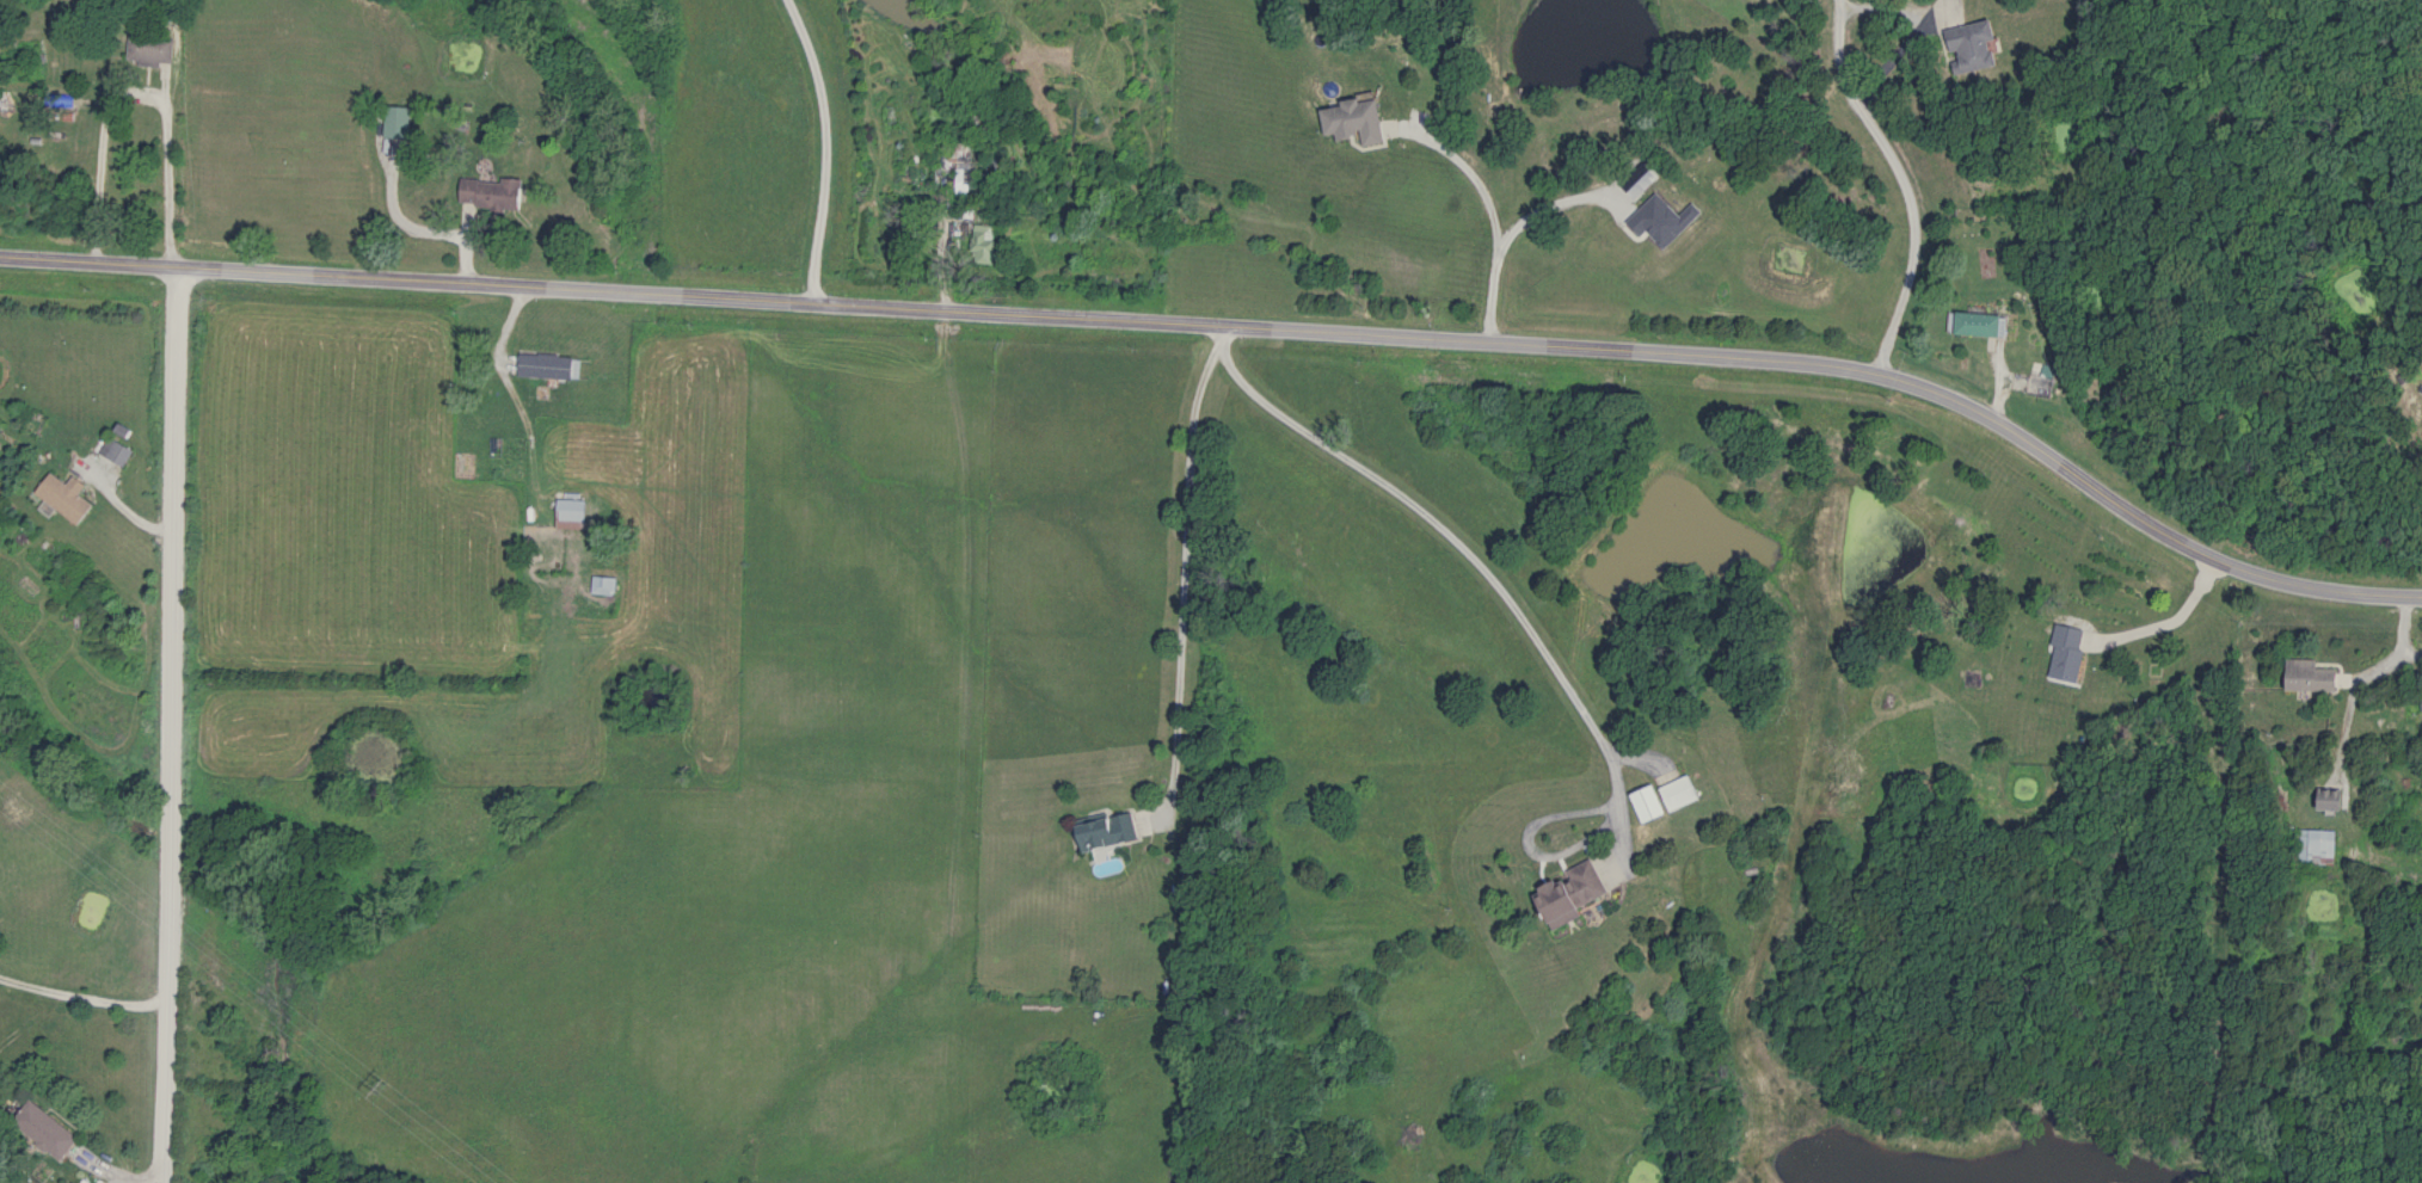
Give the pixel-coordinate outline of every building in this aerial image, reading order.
[(1946,28),(1954,73),(2001,65),(1994,20),(1946,28)] [(174,36),(130,36),(130,63),(174,63),(174,36)] [(411,138),(411,106),(386,106),(386,138),(411,138)] [(522,209),(523,180),(462,177),(460,206),(522,209)] [(974,261),(997,261),(997,225),(974,225),(974,261)] [(1958,335),(2003,335),(2003,313),(1958,313),(1958,335)] [(575,356),(520,354),(520,378),(574,380),(575,356)] [(2028,395),(2054,399),(2058,378),(2031,374),(2028,395)] [(78,495),(85,485),(73,476),(67,485),(51,473),(36,493),(78,525),(93,506),(78,495)] [(586,499),(558,499),(558,529),(586,529),(586,499)] [(593,595),(615,595),(616,577),(593,577),(593,595)] [(2052,679),(2082,681),(2086,627),(2055,625),(2052,679)] [(2318,659),(2290,659),(2290,691),(2339,691),(2339,669),(2318,669),(2318,659)] [(1669,810),(1698,801),(1691,777),(1662,786),(1669,810)] [(2347,788),(2320,789),(2321,810),(2347,809),(2347,788)] [(1084,851),(1139,841),(1134,814),(1079,824),(1084,851)] [(2335,830),(2299,830),(2299,865),(2335,865),(2335,830)] [(1555,923),(1609,896),(1591,860),(1567,872),(1568,876),(1538,891),(1555,923)] [(61,1161),(79,1137),(29,1101),(11,1125),(61,1161)]
